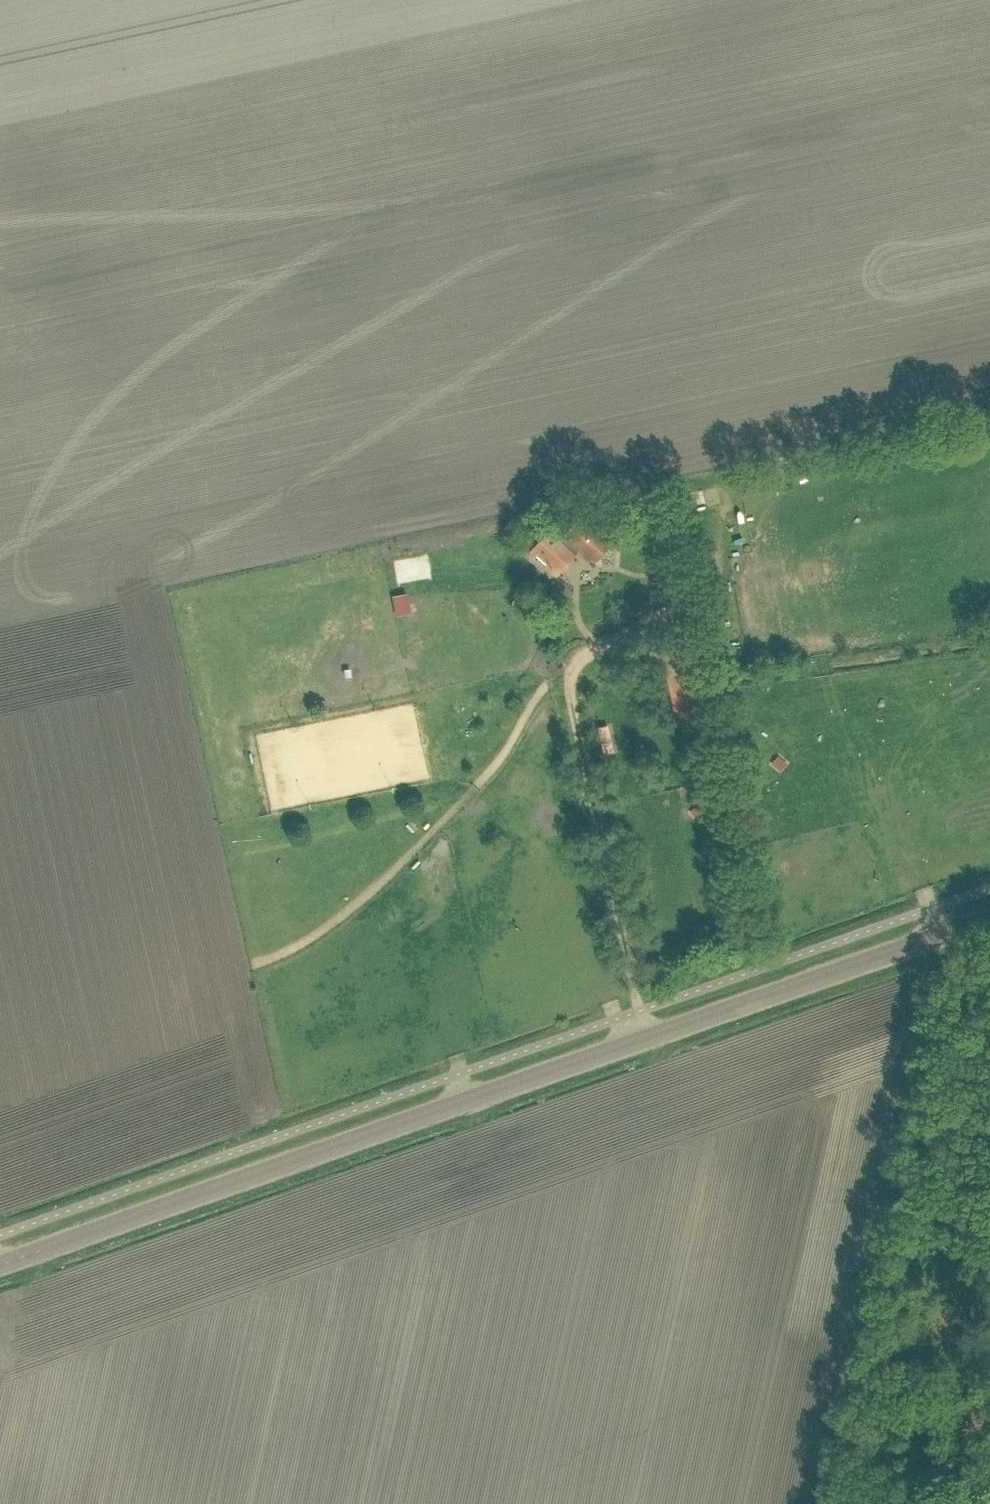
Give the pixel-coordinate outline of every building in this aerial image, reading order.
[(561,538),(557,541),(549,533),(532,551),(552,569),(571,547),(588,562),(590,560),(593,563),(611,543),(608,541),(610,538),(583,513),(561,538)] [(401,617),(416,614),(412,594),(398,597),(401,617)] [(694,678),(685,638),(664,642),(674,683),(694,678)]
